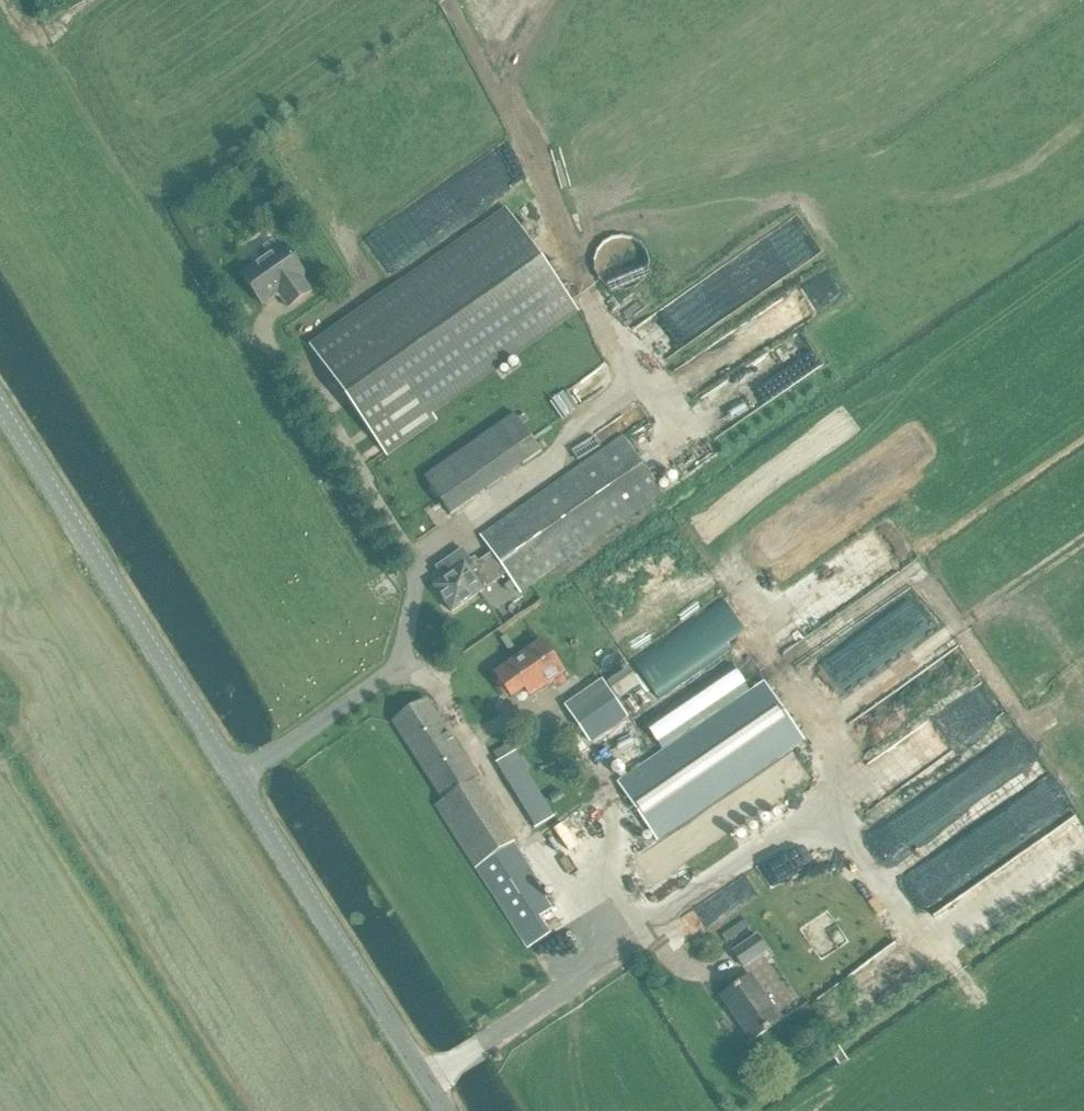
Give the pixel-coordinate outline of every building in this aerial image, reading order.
[(506,208),(310,346),(387,455),(437,420),(432,413),(578,311),(506,208)] [(598,250),(595,260),(596,270),(600,279),(608,286),(616,289),(624,290),(627,290),(637,287),(644,280),(648,272),(649,261),(647,251),(642,243),(633,238),(624,236),(623,236),(613,237),(604,242),(598,250)] [(261,259),(241,274),(263,304),(276,295),(280,295),(289,307),(312,291),(301,277),(305,274),(284,244),(278,248),(273,241),(257,253),(261,259)] [(515,414),(425,477),(451,515),(542,451),(515,414)] [(445,578),(434,585),(452,612),(507,573),(520,592),(624,520),(662,493),(624,438),(623,437),(480,536),(492,553),(478,562),(474,557),(471,560),(462,548),(436,566),(445,578)] [(722,601),(632,664),(659,702),(732,651),(729,646),(745,634),(722,601)] [(542,641),(495,674),(510,696),(523,686),(530,697),(564,674),(542,641)] [(629,670),(607,685),(618,701),(640,686),(629,670)] [(595,686),(567,705),(592,742),(624,720),(626,718),(624,714),(601,682),(595,686)] [(624,782),(620,784),(624,790),(657,839),(802,739),(765,685),(738,704),(624,782)] [(428,701),(394,723),(444,800),(435,806),(476,868),(478,867),(530,945),(549,932),(541,916),(552,909),(535,882),(538,880),(514,844),(473,781),(478,778),(428,701)] [(515,752),(496,764),(536,828),(555,817),(526,772),(530,769),(523,758),(520,760),(515,752)] [(587,912),(599,934),(607,930),(595,908),(587,912)] [(745,920),(721,936),(726,944),(750,928),(745,920)] [(757,936),(733,953),(743,967),(767,951),(757,936)] [(751,977),(722,996),(752,1041),(781,1021),(751,977)]
